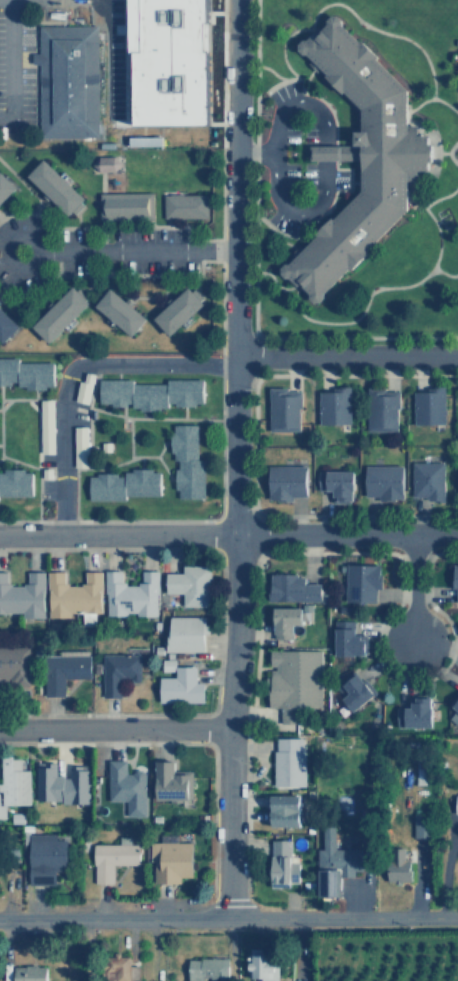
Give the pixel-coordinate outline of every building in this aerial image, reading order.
[(132,127),(208,128),(209,0),(132,0),(132,127)] [(322,291),(345,268),(347,271),(366,253),(364,251),(404,211),(404,199),(404,186),(404,182),(414,182),(414,169),(424,169),(424,160),(429,160),(429,151),(429,143),(425,143),(424,135),(414,135),(414,124),(405,124),(405,118),(405,110),(405,89),(374,59),(375,56),(358,38),(356,40),(340,23),(339,18),(335,14),(330,14),(311,29),(297,42),(294,47),(296,53),(300,55),(304,54),(314,64),(358,110),(358,130),(351,130),(351,145),(335,145),(333,145),(323,145),(315,145),(307,145),(307,161),(316,161),(322,161),(333,161),(335,161),(359,161),(359,191),(277,265),(276,270),(279,277),(286,277),(293,283),(295,284),(306,293),(306,297),(309,301),(315,303),(321,299),(322,291)] [(39,25),(40,52),(32,52),(33,63),(40,63),(40,138),(99,137),(98,25),(39,25)] [(161,136),(130,135),(130,144),(161,145),(161,136)] [(115,170),(115,155),(99,155),(99,170),(115,170)] [(82,198),(68,213),(66,216),(43,194),(24,175),(41,158),(82,198)] [(15,187),(0,202),(0,173),(15,187)] [(149,219),(101,219),(98,219),(98,193),(102,193),(149,193),(149,219)] [(206,193),(206,217),(172,218),(162,218),(162,194),(206,193)] [(86,302),(46,344),(29,327),(50,306),(70,286),(80,296),(86,302)] [(150,318),(166,335),(201,304),(186,286),(169,301),(150,318)] [(144,319),(129,336),(92,306),(100,297),(107,288),(125,303),(144,319)] [(1,343),(0,342),(0,310),(17,326),(1,343)] [(52,362),(16,362),(16,357),(0,357),(0,385),(8,385),(8,382),(15,382),(15,387),(21,387),(21,390),(43,391),(43,388),(52,388),(52,362)] [(97,379),(131,379),(131,383),(165,383),(165,378),(201,378),(201,403),(193,403),(193,405),(172,405),(172,402),(166,402),(166,408),(158,408),(158,410),(136,410),(136,408),(129,408),(129,403),(125,403),(125,406),(108,406),(108,404),(97,404),(97,379)] [(318,391),(331,391),(331,385),(349,385),(349,423),(318,423),(318,391)] [(426,385),(442,385),(442,421),(413,421),(413,390),(426,390),(426,385)] [(300,390),(300,406),(296,406),(296,428),(268,427),(268,386),(288,386),(288,389),(300,390)] [(366,386),(383,387),(383,390),(396,390),(395,430),(365,429),(366,386)] [(171,423),(195,423),(195,459),(202,460),(202,498),(177,497),(177,488),(173,488),(174,469),(176,469),(176,460),(171,460),(171,454),(168,454),(168,434),(171,434),(171,423)] [(411,460),(443,460),(443,500),(426,500),(426,493),(410,493),(411,460)] [(266,465),(266,498),(291,498),(291,495),(304,495),(304,465),(266,465)] [(364,465),(401,466),(401,500),(377,499),(377,494),(364,494),(364,465)] [(157,472),(157,496),(124,497),(124,500),(86,501),(86,475),(94,475),(94,473),(116,472),(116,477),(123,477),(123,472),(130,472),(130,469),(149,469),(149,472),(157,472)] [(317,470),(352,470),(352,502),(332,502),(332,487),(317,487),(317,470)] [(29,497),(0,497),(0,474),(0,471),(21,471),(21,474),(29,474),(29,497)] [(379,564),(345,563),(343,600),(375,600),(375,588),(379,588),(379,564)] [(450,563),(457,563),(457,603),(454,603),(455,584),(449,584),(450,563)] [(180,564),(208,564),(208,606),(181,606),(181,593),(164,593),(164,574),(180,574),(180,564)] [(20,613),(0,613),(0,571),(6,571),(6,583),(25,583),(24,570),(43,570),(43,618),(20,619),(20,613)] [(45,572),(62,572),(62,584),(82,584),(82,570),(100,570),(100,613),(68,613),(68,618),(45,618),(45,572)] [(140,571),(155,571),(156,616),(133,616),(133,613),(117,614),(117,616),(103,617),(102,571),(119,571),(119,584),(140,583),(140,571)] [(319,582),(319,598),(267,598),(267,571),(295,571),(295,576),(303,576),(303,582),(319,582)] [(300,607),(300,626),(291,626),(291,636),(272,636),(272,625),(266,625),(266,607),(300,607)] [(202,614),(163,614),(163,650),(171,650),(171,657),(187,657),(187,649),(202,649),(202,614)] [(353,620),(353,633),(359,634),(359,638),(363,638),(363,655),(332,655),(332,620),(353,620)] [(6,688),(0,688),(0,645),(28,646),(28,684),(6,683),(6,688)] [(266,647),(321,648),(319,707),(295,706),(295,720),(281,719),(282,704),(264,704),(265,673),(272,673),(273,663),(266,663),(266,647)] [(40,653),(57,653),(57,649),(87,649),(86,677),(61,677),(61,693),(39,692),(40,653)] [(99,698),(116,697),(116,679),(134,679),(133,654),(98,655),(99,698)] [(202,703),(158,703),(158,677),(173,677),(173,667),(195,667),(195,682),(202,682),(202,703)] [(351,711),(372,694),(353,670),(332,687),(351,711)] [(450,702),(457,693),(457,709),(450,702)] [(430,695),(429,727),(395,725),(396,706),(410,707),(410,694),(430,695)] [(453,707),(457,710),(450,718),(457,726),(457,702),(453,707)] [(302,786),(302,737),(271,737),(271,786),(302,786)] [(4,817),(0,817),(0,756),(19,756),(19,770),(29,770),(29,806),(4,806),(4,817)] [(145,801),(146,771),(125,771),(126,760),(106,759),(105,800),(145,801)] [(190,769),(174,770),(173,759),(152,759),(153,802),(190,801),(190,769)] [(37,801),(88,802),(89,765),(71,764),(70,775),(56,775),(57,762),(37,761),(37,801)] [(297,795),(298,824),(269,825),(268,796),(297,795)] [(430,812),(414,813),(414,837),(431,837),(430,812)] [(333,846),(361,846),(361,872),(353,872),(353,876),(339,876),(339,897),(315,897),(315,848),(321,848),(321,825),(333,825),(333,846)] [(192,878),(190,833),(148,834),(149,878),(154,878),(154,882),(180,881),(180,878),(192,878)] [(137,865),(137,843),(128,843),(128,836),(117,836),(117,843),(91,843),(92,884),(112,884),(111,865),(137,865)] [(26,839),(64,839),(64,870),(54,870),(54,882),(26,882),(26,839)] [(270,840),(268,886),(297,887),(298,860),(287,860),(288,840),(270,840)] [(3,874),(16,873),(16,854),(2,854),(3,874)] [(408,881),(408,863),(385,863),(385,881),(408,881)] [(275,947),(246,947),(246,980),(275,980),(275,947)] [(226,958),(185,958),(185,980),(226,980),(226,958)] [(44,965),(11,965),(10,980),(43,980),(44,965)] [(102,965),(102,980),(137,980),(137,965),(102,965)]
